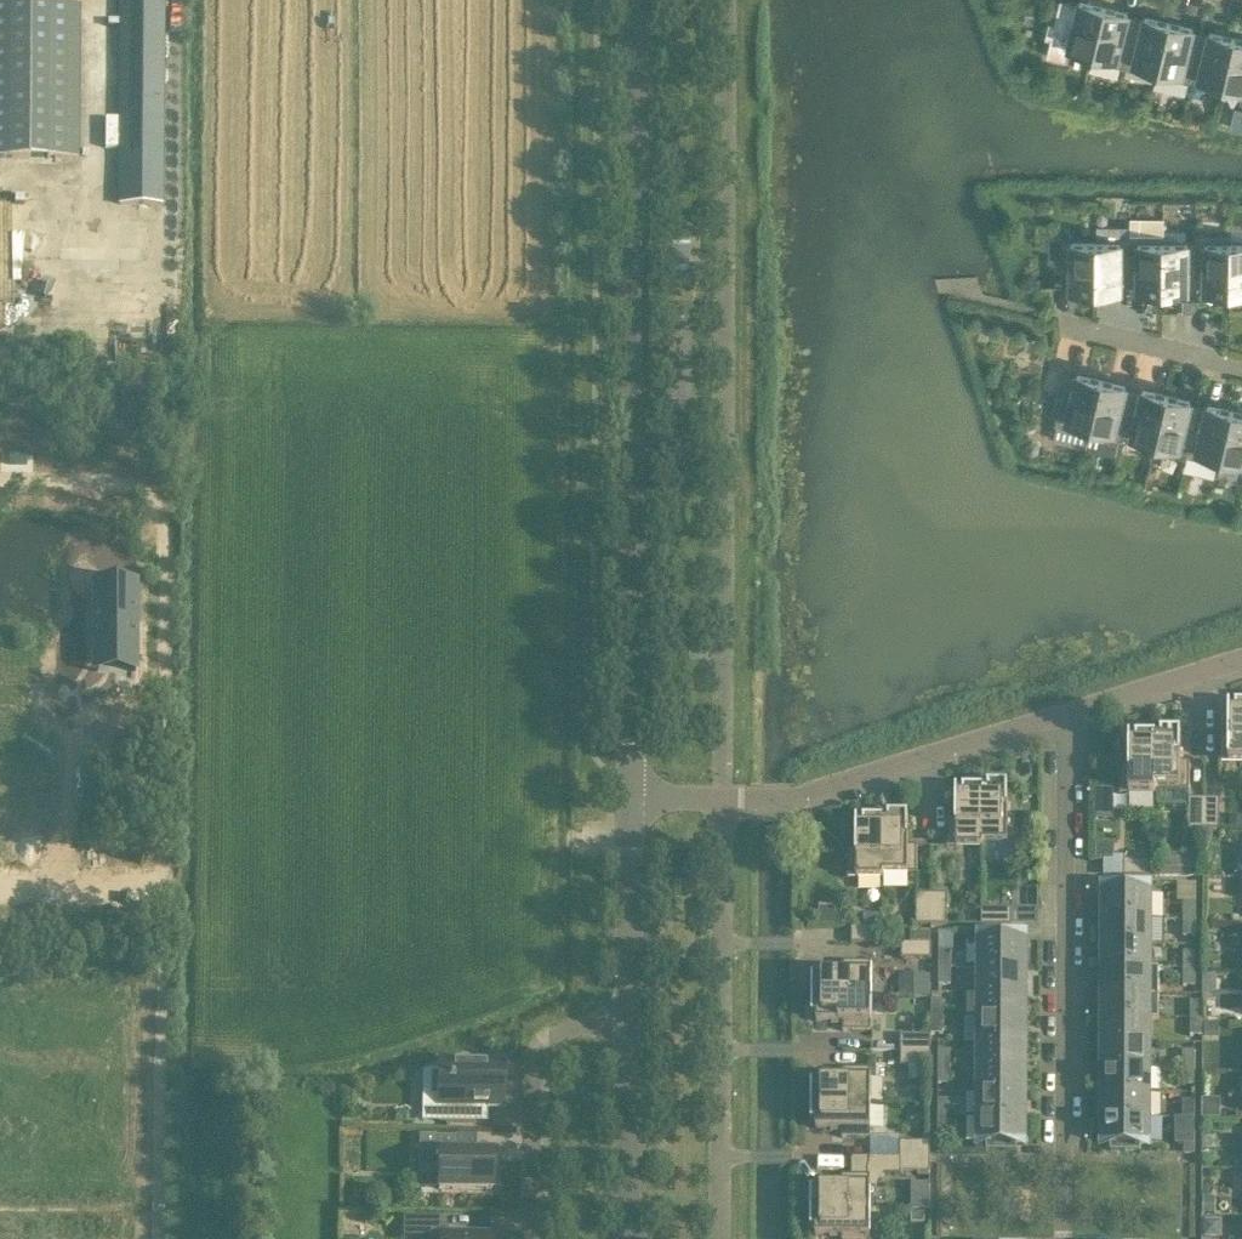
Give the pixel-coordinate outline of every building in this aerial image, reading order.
[(76,159),(77,7),(19,7),(19,0),(0,0),(0,158),(76,159)] [(119,205),(162,204),(163,0),(120,0),(119,205)] [(1044,36),(1051,38),(1047,54),(1067,59),(1069,52),(1090,57),(1091,58),(1104,3),(1091,0),(1080,0),(1079,2),(1072,0),(1060,0),(1055,21),(1048,19),(1044,36)] [(1104,3),(1091,58),(1124,65),(1136,15),(1127,13),(1128,9),(1104,3)] [(1136,15),(1124,65),(1156,73),(1169,18),(1154,15),(1146,13),(1145,17),(1136,15)] [(1169,18),(1156,73),(1189,81),(1190,81),(1192,74),(1191,74),(1201,30),(1192,28),(1193,24),(1185,22),(1169,18)] [(1201,30),(1191,74),(1192,74),(1222,81),(1223,82),(1235,34),(1219,30),(1211,28),(1210,33),(1201,30)] [(1221,89),(1222,89),(1241,94),(1241,36),(1235,34),(1223,82),(1222,81),(1221,89)] [(1130,240),(1130,284),(1139,284),(1147,284),(1147,288),(1163,288),(1164,227),(1164,220),(1130,219),(1130,240)] [(1164,227),(1163,288),(1179,288),(1179,284),(1188,284),(1197,284),(1197,240),(1185,240),(1185,227),(1164,227)] [(1197,240),(1197,284),(1214,284),(1214,289),(1230,289),(1231,240),(1231,233),(1197,233),(1197,240)] [(1050,234),(1050,259),(1062,259),(1062,283),(1072,284),(1072,288),(1080,288),(1096,288),(1097,240),(1064,239),(1064,234),(1050,234)] [(1097,240),(1096,288),(1112,288),(1112,284),(1130,284),(1130,240),(1097,240)] [(1230,289),(1241,289),(1241,241),(1231,240),(1230,289)] [(6,317),(33,316),(32,293),(5,294),(6,317)] [(1057,396),(1053,412),(1058,414),(1056,422),(1057,423),(1089,430),(1102,376),(1087,373),(1085,377),(1067,373),(1062,397),(1057,396)] [(1102,376),(1089,430),(1122,438),(1123,431),(1134,388),(1116,384),(1117,380),(1102,376)] [(1134,388),(1123,431),(1156,439),(1167,392),(1143,386),(1142,390),(1134,388)] [(1156,439),(1154,446),(1187,454),(1199,404),(1190,401),(1191,397),(1167,392),(1156,439)] [(1199,404),(1187,454),(1219,461),(1221,454),(1232,407),(1208,401),(1207,406),(1199,404)] [(1221,454),(1241,459),(1241,409),(1232,407),(1221,454)] [(93,593),(93,682),(132,682),(132,593),(93,593)] [(1220,764),(1241,764),(1241,705),(1236,705),(1236,709),(1229,709),(1229,735),(1220,735),(1220,764)] [(1155,736),(1155,795),(1156,795),(1156,790),(1189,791),(1190,762),(1181,762),(1181,732),(1161,732),(1161,736),(1155,736)] [(1120,766),(1120,795),(1155,795),(1155,736),(1136,736),(1136,740),(1129,740),(1129,766),(1120,766)] [(982,789),(982,844),(1017,844),(1017,816),(1008,816),(1008,785),(988,785),(988,789),(982,789)] [(947,820),(947,848),(982,848),(982,844),(982,789),(963,789),(963,793),(957,793),(956,820),(947,820)] [(1188,800),(1188,830),(1204,830),(1204,800),(1188,800)] [(1204,800),(1204,830),(1218,830),(1218,800),(1204,800)] [(883,820),(882,875),(917,875),(917,847),(908,847),(908,816),(889,816),(889,820),(883,820)] [(1230,827),(1241,827),(1241,817),(1231,817),(1230,827)] [(848,850),(848,879),(882,879),(882,875),(883,820),(864,820),(864,824),(857,824),(857,851),(848,850)] [(1158,857),(1158,877),(1198,877),(1198,857),(1158,857)] [(1124,861),(1124,877),(1154,877),(1154,862),(1124,861)] [(1104,894),(1104,920),(1150,920),(1150,894),(1142,894),(1142,887),(1112,887),(1112,894),(1104,894)] [(918,895),(917,926),(932,926),(932,925),(932,895),(918,895)] [(932,925),(932,926),(947,926),(947,895),(932,895),(932,925)] [(1183,903),(1183,920),(1196,920),(1196,903),(1183,903)] [(982,911),(982,926),(1012,926),(1012,911),(982,911)] [(1012,911),(1012,926),(1038,926),(1038,911),(1012,911)] [(1104,920),(1104,945),(1149,945),(1150,920),(1104,920)] [(1183,920),(1183,937),(1196,937),(1196,920),(1183,920)] [(852,929),(852,944),(882,944),(882,929),(852,929)] [(940,946),(956,947),(957,932),(941,931),(940,946)] [(911,932),(911,944),(930,944),(930,932),(911,932)] [(980,942),(980,969),(1026,969),(1026,943),(1003,943),(1003,935),(988,935),(988,943),(980,942)] [(902,945),(902,960),(931,960),(932,945),(902,945)] [(1104,945),(1104,969),(1149,970),(1149,945),(1104,945)] [(939,950),(939,968),(940,968),(951,968),(951,951),(939,950)] [(1183,952),(1183,970),(1195,970),(1195,953),(1183,952)] [(813,978),(813,997),(841,997),(871,997),(872,963),(843,962),(843,971),(817,971),(817,978),(813,978)] [(939,968),(939,985),(951,985),(951,968),(940,968),(939,968)] [(980,969),(979,993),(1026,994),(1026,969),(980,969)] [(1104,969),(1104,994),(1159,995),(1159,970),(1149,970),(1104,969)] [(1183,970),(1183,987),(1195,987),(1195,970),(1183,970)] [(915,975),(915,997),(930,997),(930,975),(915,975)] [(979,993),(979,1018),(1026,1019),(1026,994),(979,993)] [(1104,994),(1104,1019),(1149,1019),(1159,1019),(1159,995),(1104,994)] [(813,997),(812,1016),(817,1016),(817,1023),(843,1023),(843,1032),(871,1032),(871,997),(841,997),(813,997)] [(931,1001),(931,1018),(943,1018),(943,1001),(931,1001)] [(1190,1002),(1190,1020),(1203,1020),(1203,1002),(1190,1002)] [(931,1018),(931,1035),(943,1035),(943,1018),(931,1018)] [(979,1018),(979,1043),(1026,1043),(1026,1019),(979,1018)] [(1104,1019),(1103,1044),(1149,1044),(1149,1019),(1104,1019)] [(1190,1020),(1190,1037),(1203,1037),(1203,1020),(1190,1020)] [(1205,1025),(1204,1036),(1220,1036),(1220,1025),(1205,1025)] [(901,1036),(901,1051),(931,1051),(931,1036),(901,1036)] [(979,1043),(979,1068),(1026,1068),(1026,1043),(979,1043)] [(1103,1044),(1103,1069),(1149,1069),(1149,1044),(1103,1044)] [(901,1051),(901,1067),(931,1067),(931,1051),(901,1051)] [(938,1051),(938,1068),(950,1068),(950,1051),(938,1051)] [(1183,1052),(1183,1069),(1195,1069),(1195,1052),(1183,1052)] [(433,1072),(433,1098),(438,1100),(438,1106),(439,1106),(439,1122),(475,1122),(475,1106),(501,1107),(502,1064),(479,1064),(477,1061),(461,1061),(460,1064),(439,1064),(439,1070),(433,1072)] [(938,1068),(938,1085),(950,1085),(950,1068),(938,1068)] [(979,1068),(979,1092),(1025,1093),(1026,1068),(979,1068)] [(812,1085),(812,1104),(871,1104),(871,1069),(843,1069),(843,1078),(816,1078),(816,1085),(812,1085)] [(1103,1069),(1103,1093),(1149,1093),(1149,1069),(1103,1069)] [(1183,1069),(1183,1086),(1195,1086),(1195,1069),(1183,1069)] [(979,1092),(979,1117),(1025,1118),(1025,1093),(979,1092)] [(1103,1093),(1103,1118),(1149,1118),(1149,1093),(1103,1093)] [(938,1100),(938,1117),(950,1117),(950,1100),(938,1100)] [(1183,1101),(1183,1118),(1195,1118),(1195,1101),(1183,1101)] [(812,1104),(812,1122),(816,1122),(816,1129),(842,1130),(842,1139),(871,1139),(871,1104),(812,1104)] [(938,1117),(938,1134),(950,1134),(950,1117),(938,1117)] [(979,1117),(978,1143),(987,1143),(987,1151),(1002,1151),(1002,1144),(1025,1144),(1025,1118),(979,1117)] [(1103,1118),(1103,1144),(1111,1144),(1111,1151),(1140,1151),(1140,1144),(1148,1144),(1149,1118),(1103,1118)] [(1175,1118),(1175,1144),(1184,1144),(1195,1144),(1195,1118),(1183,1118),(1175,1118)] [(419,1136),(418,1168),(439,1168),(438,1190),(491,1190),(491,1188),(496,1185),(496,1172),(491,1169),(492,1154),(455,1154),(455,1137),(419,1136)] [(1204,1138),(1204,1150),(1216,1150),(1216,1138),(1204,1138)] [(900,1143),(900,1158),(930,1158),(930,1143),(900,1143)] [(811,1192),(811,1210),(844,1211),(870,1211),(870,1206),(870,1188),(875,1188),(884,1174),(900,1174),(901,1173),(930,1173),(930,1158),(900,1158),(871,1158),(869,1158),(852,1158),(852,1176),(842,1176),(842,1185),(816,1185),(816,1192),(811,1192)] [(1204,1198),(1204,1213),(1215,1213),(1215,1198),(1204,1198)] [(811,1229),(815,1229),(815,1236),(842,1236),(842,1238),(870,1238),(870,1211),(844,1211),(811,1210),(811,1229)] [(912,1211),(912,1224),(926,1224),(926,1211),(912,1211)] [(403,1238),(491,1238),(491,1235),(446,1235),(447,1217),(403,1217),(403,1238)] [(1205,1221),(1205,1237),(1221,1237),(1221,1221),(1205,1221)]
